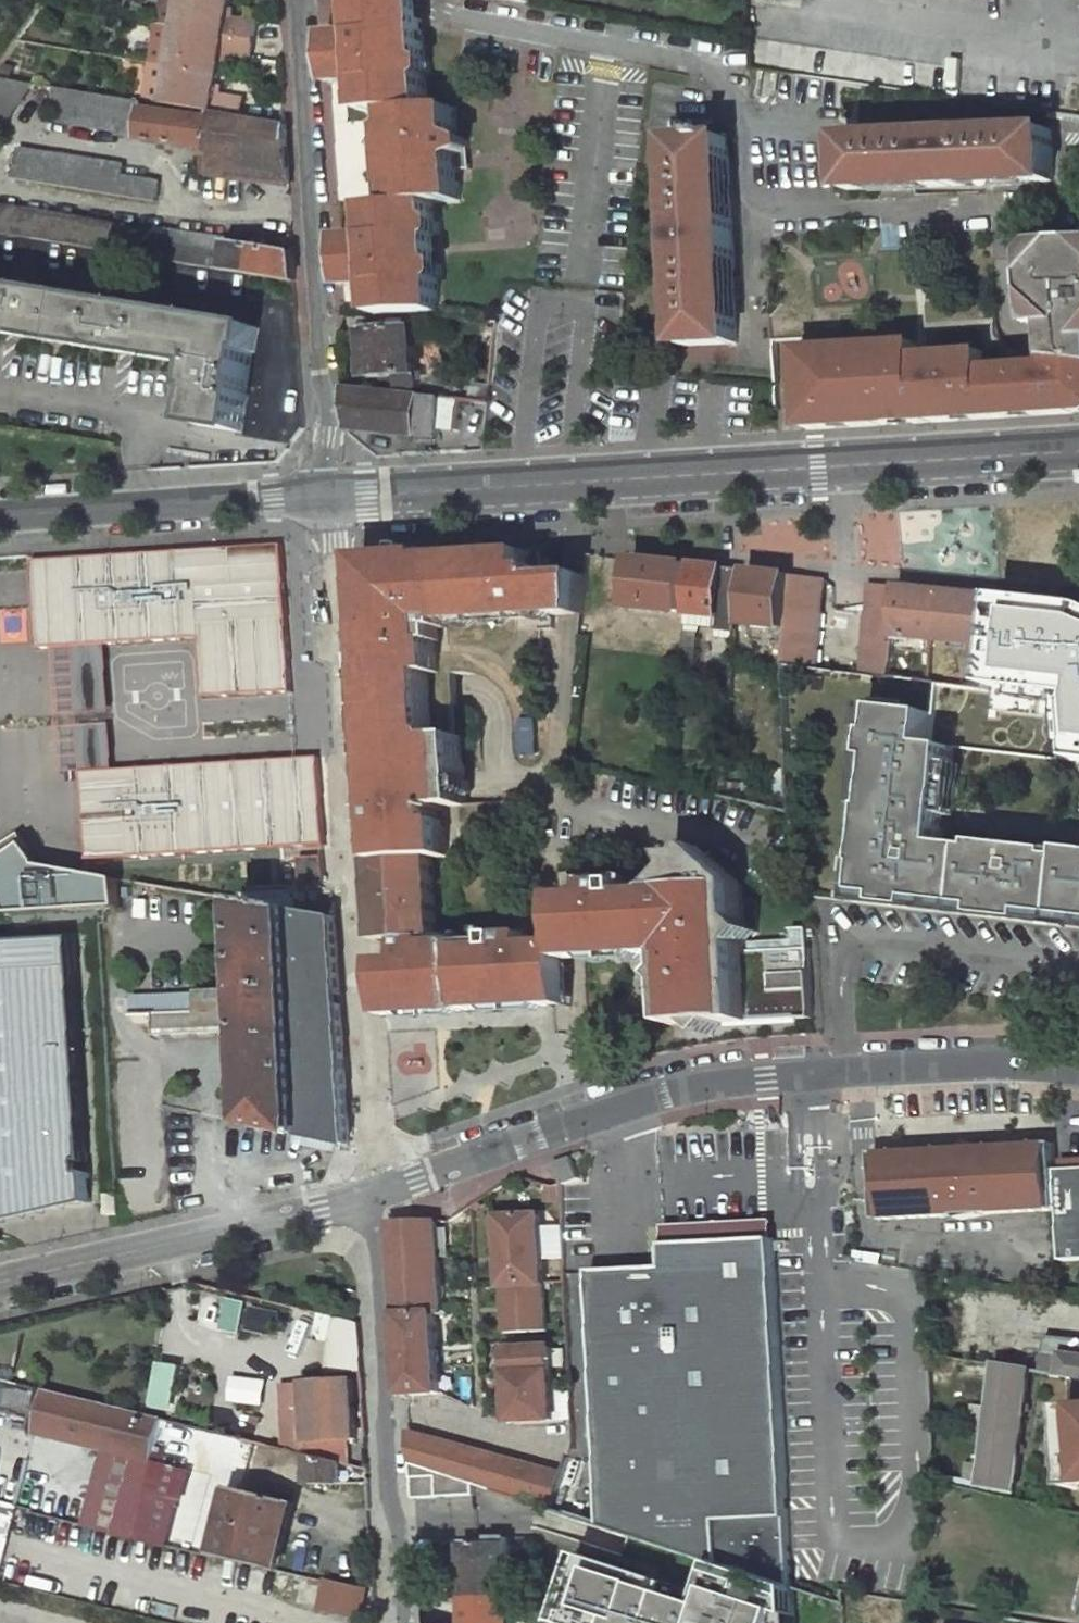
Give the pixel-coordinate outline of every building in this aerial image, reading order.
[(174,28),(251,41),(254,25),(227,20),(230,0),(179,0),(174,28)] [(431,206),(460,203),(458,173),(456,157),(460,157),(463,156),(466,154),(467,151),(468,146),(466,142),(461,139),(456,140),(454,109),(426,111),(424,75),(423,61),(420,5),(420,0),(359,0),(361,34),(326,37),(330,68),(340,68),(341,85),(362,83),(366,114),(394,115),(395,130),(395,137),(395,143),(397,172),(398,186),(399,205),(371,207),(373,239),(340,241),(341,271),(351,271),(352,289),(375,288),(378,319),(425,319),(425,317),(438,318),(436,281),(435,275),(435,267),(433,238),(433,225),(431,206)] [(167,67),(217,75),(221,53),(247,58),(251,41),(174,28),(167,67)] [(208,112),(239,117),(242,98),(214,93),(217,75),(167,67),(150,64),(143,102),(208,112)] [(330,68),(331,82),(331,85),(341,85),(340,68),(330,68)] [(23,101),(25,102),(35,84),(0,78),(0,135),(23,101)] [(57,121),(117,129),(117,133),(133,135),(133,114),(138,114),(140,101),(55,87),(57,121)] [(239,117),(208,112),(206,120),(145,110),(142,139),(209,149),(206,173),(287,185),(284,124),(239,117)] [(1050,131),(848,139),(850,189),(1051,181),(1050,131)] [(734,343),(727,140),(719,140),(719,135),(708,135),(707,141),(677,142),(687,344),(734,343)] [(17,179),(157,202),(160,183),(121,176),(124,165),(22,148),(17,179)] [(471,172),(468,152),(467,151),(466,154),(463,156),(460,157),(456,157),(458,173),(471,172)] [(0,207),(0,232),(221,268),(226,241),(154,228),(153,232),(0,207)] [(1046,243),(1047,258),(1030,259),(1033,326),(1051,325),(1052,357),(1053,357),(1053,361),(1078,364),(1078,241),(1046,243)] [(291,255),(230,245),(227,269),(293,280),(291,255)] [(341,289),(352,289),(351,271),(341,271),(341,289)] [(34,291),(33,297),(26,295),(26,290),(10,288),(9,293),(4,292),(5,287),(0,286),(0,333),(201,365),(198,389),(202,390),(196,423),(242,432),(248,395),(245,394),(252,352),(255,353),(259,329),(148,310),(147,316),(143,315),(144,310),(123,306),(122,312),(118,311),(119,306),(34,291)] [(413,331),(362,334),(368,379),(396,376),(396,387),(416,386),(413,331)] [(808,431),(1078,415),(1078,364),(1053,361),(1011,355),(993,356),(993,352),(986,351),(986,355),(919,359),(918,345),(803,352),(808,431)] [(347,429),(436,437),(437,428),(456,431),(458,401),(345,388),(347,429)] [(287,544),(32,558),(38,651),(198,642),(203,702),(296,695),(287,544)] [(510,621),(552,617),(586,615),(590,577),(551,580),(551,572),(545,572),(544,570),(522,572),(520,555),(471,557),(476,624),(482,623),(490,631),(503,630),(510,621)] [(362,559),(370,710),(430,708),(428,678),(438,677),(436,633),(465,630),(471,624),(476,624),(471,557),(419,559),(419,563),(405,564),(404,556),(362,559)] [(631,608),(685,615),(689,565),(637,560),(631,608)] [(737,629),(743,571),(689,565),(685,615),(720,619),(719,626),(737,629)] [(748,572),(744,626),(786,629),(791,576),(748,572)] [(786,629),(784,644),(816,648),(824,580),(791,576),(786,629)] [(891,639),(897,590),(881,588),(881,586),(869,584),(859,675),(884,677),(884,679),(886,679),(891,639)] [(897,590),(891,639),(995,646),(1000,598),(897,587),(897,590)] [(1002,598),(997,653),(1078,663),(1078,606),(1002,598)] [(941,663),(894,656),(891,680),(937,685),(939,686),(941,663)] [(990,692),(993,670),(980,668),(979,676),(943,671),(942,686),(963,689),(990,692)] [(955,749),(963,689),(942,686),(939,686),(937,685),(934,715),(931,746),(955,749)] [(1010,721),(1076,729),(1077,723),(1078,703),(1014,695),(1010,721)] [(868,706),(846,901),(1078,927),(1078,851),(1060,849),(1059,853),(1007,847),(1007,852),(944,845),(955,749),(931,746),(934,715),(868,706)] [(442,742),(432,735),(430,708),(370,710),(378,861),(433,859),(448,858),(446,826),(432,827),(432,823),(439,822),(438,814),(442,814),(442,810),(458,808),(458,806),(465,805),(463,798),(469,792),(468,781),(462,777),(460,741),(442,742)] [(1056,734),(1012,729),(1010,755),(1052,760),(1056,734)] [(1061,738),(1058,753),(1067,754),(1067,762),(1078,763),(1078,739),(1061,738)] [(299,758),(84,773),(90,863),(326,847),(321,757),(299,758)] [(766,793),(748,790),(746,800),(764,804),(766,793)] [(0,852),(0,895),(17,919),(126,913),(124,883),(48,871),(25,836),(0,852)] [(668,954),(670,1022),(670,1024),(697,1023),(710,1035),(721,1022),(746,1021),(742,944),(755,931),(741,919),(740,885),(697,846),(688,855),(673,858),(678,870),(657,887),(658,893),(664,893),(668,954)] [(435,938),(433,859),(378,861),(373,861),(374,863),(378,941),(402,940),(429,938),(435,938)] [(630,883),(595,886),(596,897),(563,899),(565,943),(566,960),(668,954),(664,893),(658,893),(631,895),(630,883)] [(157,1037),(252,1032),(256,1127),(347,1146),(331,918),(247,902),(250,989),(201,991),(202,1011),(155,1014),(157,1037)] [(742,944),(746,1021),(813,1017),(808,928),(793,929),(793,941),(742,944)] [(468,1012),(568,1006),(566,960),(565,943),(531,946),(529,935),(494,938),(495,948),(463,950),(468,1012)] [(89,1173),(81,1174),(80,1162),(88,1162),(74,936),(0,940),(0,1224),(90,1204),(89,1173)] [(383,1018),(468,1012),(463,950),(463,942),(429,944),(429,938),(402,940),(404,961),(380,962),(383,1018)] [(1052,1144),(872,1156),(875,1223),(954,1218),(958,1222),(990,1215),(1056,1211),(1054,1172),(1052,1144)] [(570,1161),(552,1166),(559,1186),(577,1181),(570,1161)] [(1054,1172),(1056,1211),(1057,1223),(1059,1261),(1078,1260),(1078,1171),(1054,1172)] [(545,1332),(538,1219),(534,1219),(500,1220),(507,1334),(545,1332)] [(662,1245),(772,1238),(771,1221),(661,1228),(662,1245)] [(392,1224),(400,1397),(405,1396),(441,1394),(437,1315),(442,1315),(437,1222),(392,1224)] [(663,1268),(589,1272),(604,1528),(792,1589),(780,1376),(772,1238),(662,1245),(663,1268)] [(251,1307),(249,1329),(276,1332),(279,1310),(251,1307)] [(362,1373),(360,1352),(358,1325),(332,1318),(335,1375),(362,1373)] [(508,1352),(512,1425),(555,1422),(549,1350),(508,1352)] [(1078,1382),(1078,1359),(1042,1354),(1039,1376),(1068,1380),(1078,1382)] [(173,1410),(184,1366),(163,1360),(152,1404),(173,1410)] [(1011,1493),(1027,1370),(996,1366),(983,1463),(978,1462),(976,1473),(982,1474),(980,1487),(1011,1493)] [(31,1413),(35,1383),(0,1378),(0,1408),(31,1413)] [(354,1440),(352,1380),(304,1383),(308,1443),(354,1440)] [(1068,1380),(1073,1492),(1078,1491),(1078,1382),(1068,1380)] [(304,1383),(274,1385),(278,1448),(306,1455),(309,1456),(308,1443),(304,1383)] [(36,1434),(162,1465),(173,1422),(48,1391),(36,1434)] [(410,1464),(495,1491),(494,1493),(524,1503),(552,1512),(563,1480),(407,1431),(410,1464)] [(309,1456),(306,1455),(307,1485),(337,1485),(336,1462),(309,1456)] [(495,1491),(410,1464),(411,1493),(486,1517),(488,1513),(494,1493),(495,1491)] [(293,1504),(233,1489),(215,1556),(215,1558),(276,1573),(293,1504)] [(488,1513),(517,1521),(518,1522),(524,1503),(494,1493),(488,1513)] [(469,1622),(513,1622),(510,1547),(510,1548),(466,1550),(469,1622)] [(571,1622),(788,1622),(798,1592),(757,1579),(718,1566),(709,1595),(662,1580),(662,1570),(659,1570),(602,1552),(594,1552),(571,1622)] [(314,1571),(329,1575),(332,1564),(317,1561),(314,1571)] [(346,1618),(353,1591),(337,1587),(330,1614),(346,1618)]
